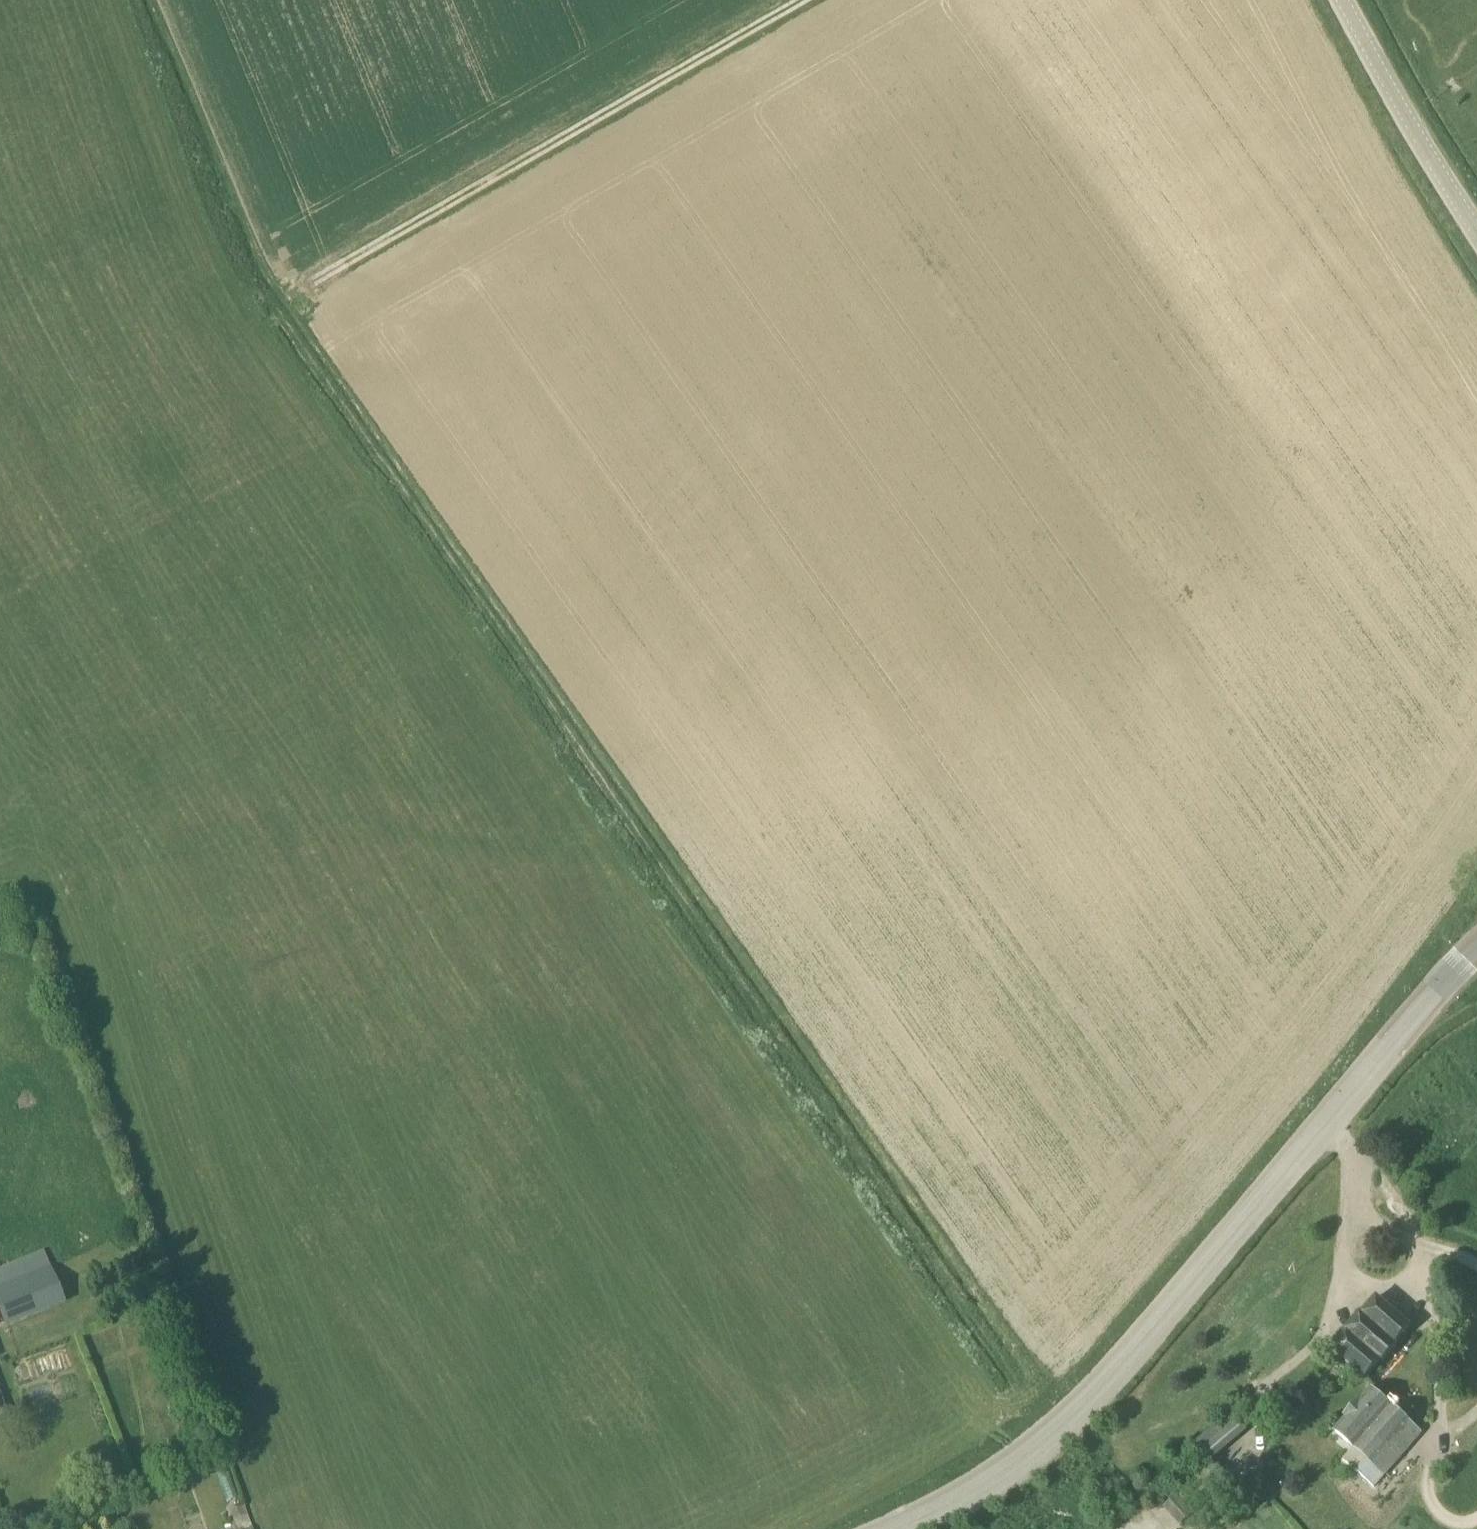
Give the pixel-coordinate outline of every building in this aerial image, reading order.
[(0,1268),(0,1334),(66,1317),(50,1256),(0,1268)] [(1329,1351),(1363,1381),(1379,1364),(1380,1365),(1396,1348),(1394,1347),(1409,1330),(1375,1300),(1360,1317),(1358,1316),(1343,1333),(1344,1334),(1329,1351)] [(1335,1434),(1354,1449),(1343,1461),(1374,1488),(1419,1436),(1371,1393),(1359,1406),(1358,1405),(1346,1419),(1347,1420),(1335,1434)] [(1177,1493),(1195,1516),(1232,1485),(1212,1464),(1177,1493)] [(245,1505),(227,1511),(233,1528),(250,1528),(254,1528),(245,1505)]
